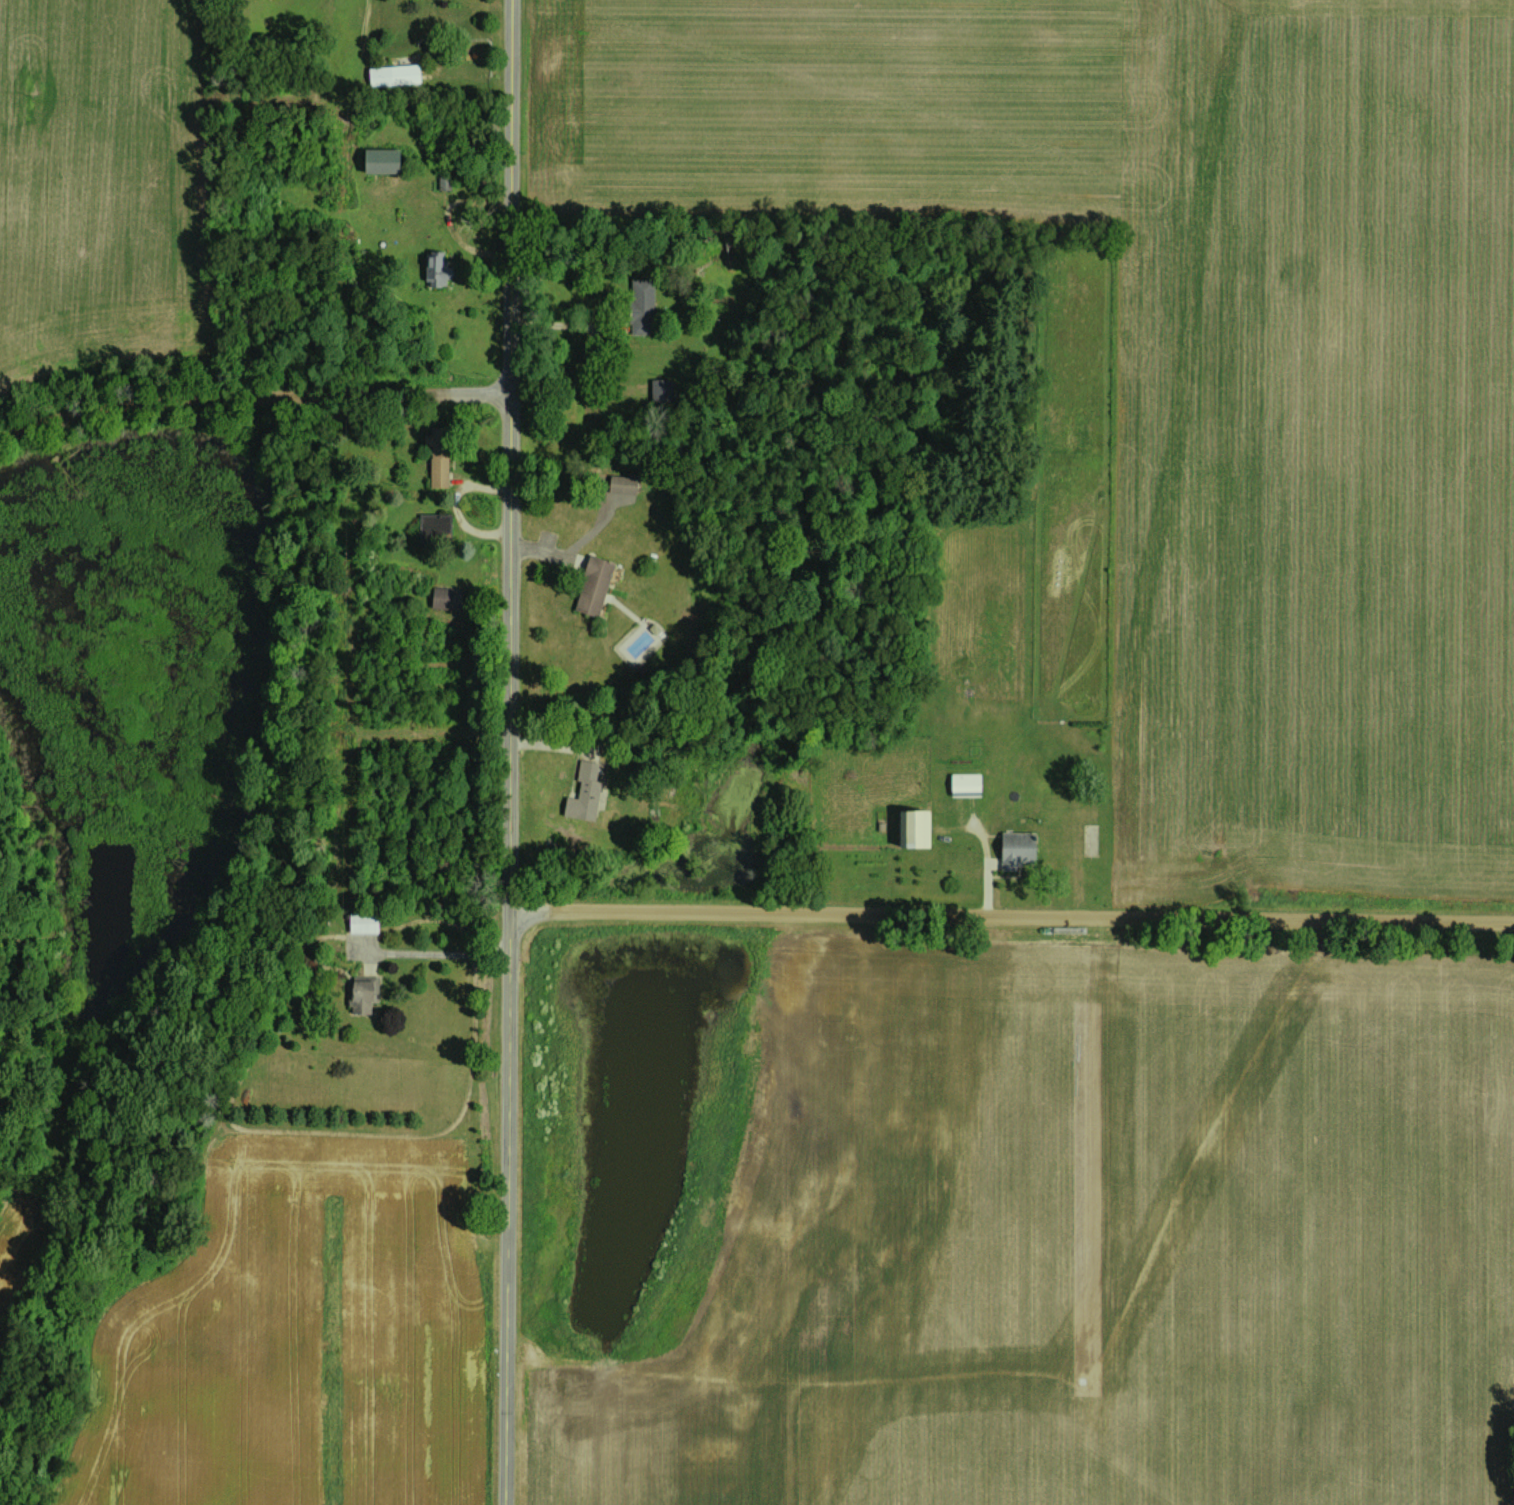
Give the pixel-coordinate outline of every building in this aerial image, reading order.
[(368,67),(369,86),(419,82),(418,63),(368,67)] [(397,172),(398,148),(362,148),(362,172),(397,172)] [(654,335),(654,278),(630,278),(630,335),(654,335)] [(671,378),(651,378),(651,402),(671,402),(671,378)] [(423,446),(429,446),(429,486),(447,487),(448,427),(429,427),(429,434),(423,434),(423,446)] [(635,493),(635,473),(608,473),(608,493),(635,493)] [(450,513),(419,513),(419,543),(450,543),(450,513)] [(596,617),(613,562),(588,554),(571,609),(596,617)] [(431,609),(459,609),(459,587),(431,587),(431,609)] [(980,772),(950,772),(950,795),(980,795),(980,772)] [(898,847),(928,847),(928,810),(898,810),(898,847)] [(1035,868),(1035,831),(1000,831),(1000,868),(1035,868)] [(376,912),(348,912),(348,932),(376,932),(376,912)] [(377,999),(377,976),(350,976),(350,1013),(370,1013),(370,999),(377,999)]
